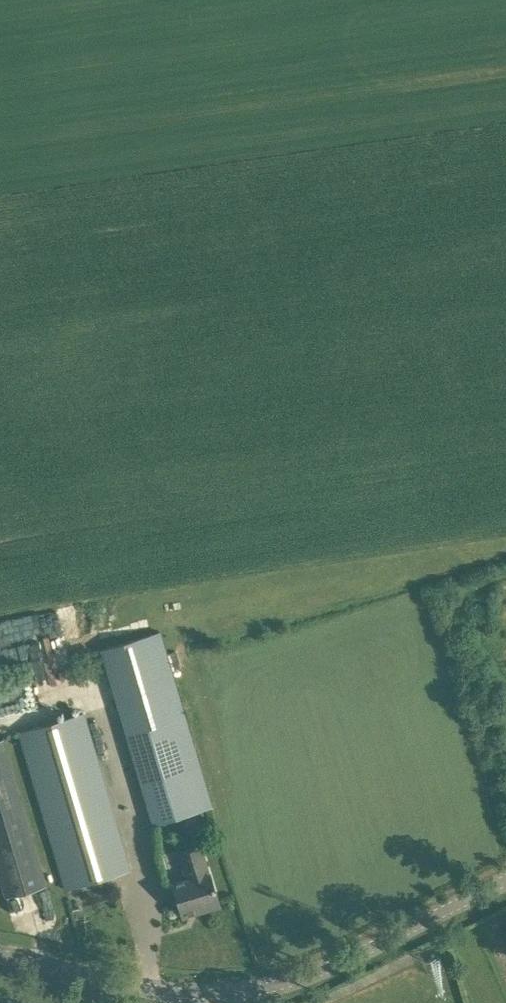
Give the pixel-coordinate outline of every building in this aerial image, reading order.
[(118,702),(154,822),(211,805),(176,685),(160,633),(103,649),(118,702)] [(20,731),(66,887),(129,869),(83,713),(20,731)] [(4,738),(0,739),(0,881),(5,897),(48,884),(4,738)] [(173,882),(183,916),(220,905),(210,871),(209,872),(201,846),(179,852),(187,878),(173,882)]
